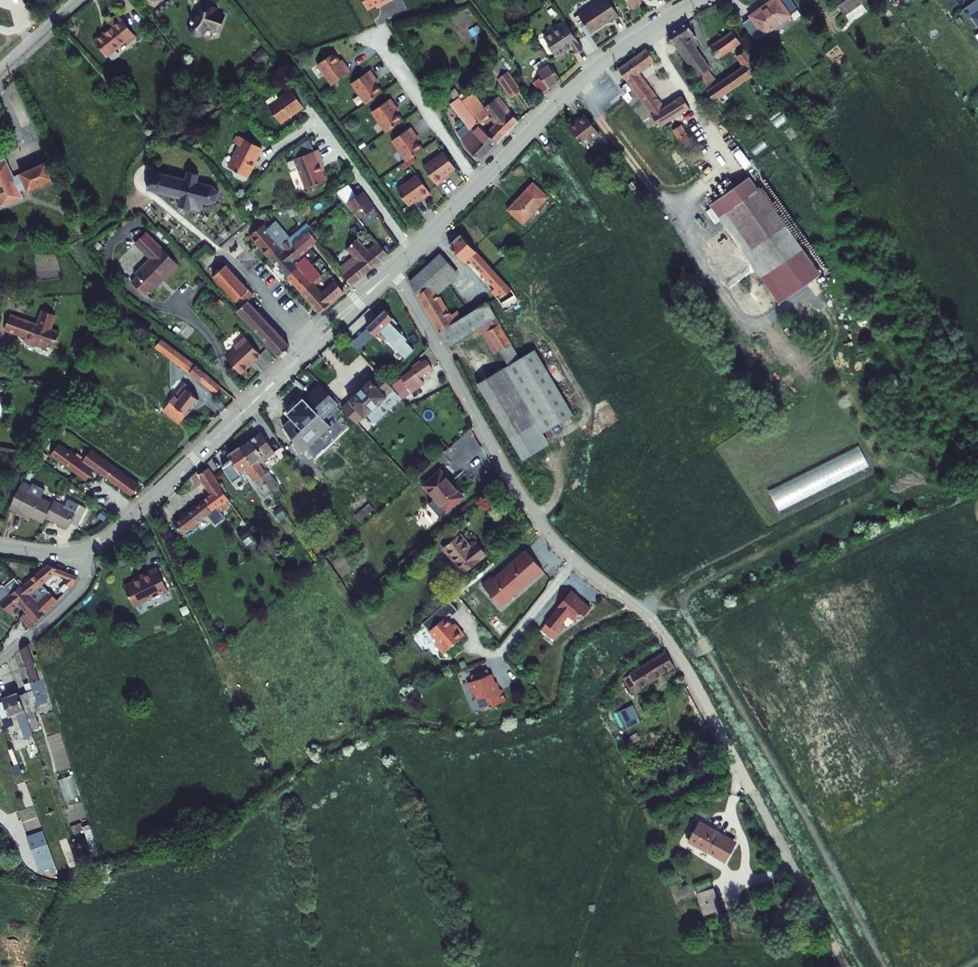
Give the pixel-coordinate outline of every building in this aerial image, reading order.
[(368,10),(376,6),(377,8),(392,0),(362,0),(368,10)] [(585,11),(597,30),(617,17),(618,18),(625,13),(616,0),(602,0),(585,11)] [(746,20),(759,38),(793,14),(796,19),(803,14),(805,13),(801,7),(796,11),(794,8),(795,7),(792,0),(771,0),(755,12),(756,13),(746,20)] [(795,7),(794,8),(796,11),(801,7),(796,0),(792,0),(795,7)] [(847,11),(855,4),(852,0),(839,0),(847,11)] [(972,1),(967,5),(973,14),(977,11),(977,12),(977,8),(972,1)] [(218,8),(203,7),(203,14),(199,15),(195,17),(191,20),(190,23),(190,25),(192,28),(194,30),(196,31),(199,31),(199,33),(203,33),(203,30),(208,29),(213,30),(217,31),(223,14),(218,13),(218,8)] [(111,27),(99,38),(111,53),(132,37),(134,40),(143,32),(123,9),(113,17),(118,24),(112,29),(111,27)] [(693,18),(673,30),(679,40),(680,38),(707,78),(708,83),(720,75),(717,70),(716,71),(698,42),(702,40),(699,29),(693,18)] [(558,28),(557,29),(569,49),(578,43),(583,51),(589,46),(571,19),(558,28)] [(745,39),(738,28),(715,43),(722,54),(745,39)] [(555,30),(550,34),(564,53),(569,49),(557,29),(555,30)] [(659,57),(651,44),(626,65),(664,123),(694,103),(687,91),(670,104),(643,67),(659,57)] [(748,46),(739,52),(746,62),(708,88),(715,97),(762,66),(748,46)] [(254,55),(259,62),(269,55),(264,48),(254,55)] [(349,62),(340,49),(323,60),(338,81),(357,67),(352,60),(349,62)] [(555,60),(551,53),(541,59),(538,61),(543,69),(547,75),(553,85),(565,77),(555,60)] [(511,64),(501,70),(517,93),(525,88),(527,87),(518,75),(517,74),(516,73),(511,64)] [(381,73),(376,66),(357,79),(371,100),(388,88),(378,75),(381,73)] [(555,89),(553,85),(547,75),(540,79),(548,93),(555,89)] [(302,80),(297,83),(308,100),(314,97),(302,80)] [(297,83),(273,100),(277,106),(277,110),(280,111),(285,117),(308,100),(297,83)] [(479,88),(467,96),(477,109),(482,115),(492,107),(501,117),(498,119),(501,123),(494,129),(503,139),(522,119),(521,118),(503,94),(491,103),(480,102),(477,97),(483,93),(479,88)] [(464,92),(456,96),(474,119),(464,127),(468,133),(467,135),(470,141),(486,157),(503,139),(494,129),(489,124),(482,115),(467,96),(464,92)] [(483,93),(477,97),(480,102),(491,103),(483,93)] [(377,108),(392,128),(408,117),(399,105),(402,103),(396,95),(377,108)] [(604,127),(587,109),(581,114),(583,116),(574,123),(588,141),(604,127)] [(695,131),(686,120),(678,126),(688,139),(696,133),(695,131)] [(398,137),(412,157),(428,145),(420,133),(422,131),(416,123),(398,137)] [(245,141),(233,162),(252,174),(258,164),(256,162),(268,144),(246,131),(241,139),(245,141)] [(300,156),(298,157),(310,187),(330,180),(324,163),(327,162),(322,147),(319,148),(314,136),(297,148),(300,156)] [(554,136),(550,140),(554,145),(558,141),(554,136)] [(742,145),(735,150),(747,168),(754,163),(742,145)] [(461,164),(449,148),(429,162),(442,181),(450,176),(448,173),(461,164)] [(6,158),(0,161),(0,207),(3,205),(4,208),(22,199),(19,192),(21,191),(27,189),(28,191),(54,179),(46,162),(20,174),(22,178),(14,182),(6,164),(8,163),(6,158)] [(188,179),(155,171),(150,189),(184,198),(182,206),(204,212),(206,203),(211,204),(220,202),(222,192),(213,185),(201,182),(203,174),(190,171),(188,179)] [(423,171),(402,185),(414,202),(426,193),(428,196),(436,190),(423,171)] [(762,183),(754,171),(714,198),(766,275),(807,247),(764,182),(762,183)] [(550,192),(536,177),(510,205),(525,218),(540,203),(543,206),(548,201),(545,198),(550,192)] [(348,188),(337,197),(346,207),(364,228),(371,221),(366,216),(375,209),(364,193),(357,198),(348,188)] [(322,200),(308,202),(309,210),(323,208),(322,200)] [(302,253),(307,248),(295,234),(291,230),(281,217),(273,224),(269,220),(257,231),(276,252),(287,242),(293,249),(294,247),(296,246),(302,253)] [(316,223),(313,225),(322,235),(324,234),(325,234),(316,223)] [(310,228),(306,224),(295,234),(307,248),(322,235),(313,225),(310,228)] [(155,284),(182,259),(151,226),(139,236),(154,252),(139,267),(141,270),(135,275),(147,287),(153,282),(155,284)] [(513,284),(465,230),(455,239),(466,258),(470,254),(497,285),(494,288),(498,293),(513,284)] [(372,246),(359,233),(349,243),(363,257),(362,257),(356,263),(346,271),(354,281),(371,267),(392,249),(383,238),(372,246)] [(287,242),(276,252),(292,270),(306,259),(304,256),(301,259),(299,256),(293,249),(287,242)] [(299,256),(302,253),(296,246),(294,247),(293,249),(299,256)] [(823,270),(807,247),(766,275),(781,298),(823,270)] [(460,265),(445,248),(413,277),(420,288),(432,280),(437,286),(460,265)] [(306,259),(292,270),(307,287),(321,275),(313,266),(306,259)] [(254,296),(226,265),(214,276),(241,307),(248,301),(254,296)] [(321,275),(307,287),(323,306),(348,286),(339,276),(338,277),(330,284),(326,280),(321,284),(319,281),(323,277),(321,275)] [(432,280),(420,288),(433,309),(450,342),(483,322),(495,344),(500,341),(503,346),(511,360),(521,354),(501,319),(499,313),(490,299),(464,314),(460,306),(452,311),(437,286),(432,280)] [(522,299),(513,284),(498,293),(508,307),(522,299)] [(288,346),(248,301),(241,307),(238,310),(278,356),(288,346)] [(390,304),(371,321),(379,330),(390,320),(395,326),(398,323),(403,329),(407,324),(390,304)] [(43,342),(46,340),(55,343),(56,340),(63,342),(68,328),(59,325),(63,311),(50,306),(46,320),(19,311),(13,326),(34,333),(33,336),(35,337),(36,339),(43,342)] [(354,342),(360,349),(377,333),(370,327),(354,342)] [(244,367),(265,349),(249,331),(238,341),(240,343),(232,350),(232,354),(244,367)] [(156,349),(188,373),(214,394),(220,388),(197,370),(193,368),(161,342),(156,349)] [(575,411),(537,345),(526,351),(521,354),(511,360),(480,377),(525,454),(551,439),(545,428),(575,411)] [(429,356),(395,380),(402,387),(410,381),(414,388),(426,379),(422,373),(435,364),(429,356)] [(354,397),(346,405),(359,420),(368,412),(370,414),(391,394),(390,392),(398,385),(394,381),(383,370),(377,377),(375,375),(353,395),(354,397)] [(191,380),(175,397),(189,410),(203,396),(193,386),(195,383),(191,380)] [(313,385),(306,392),(322,409),(328,403),(324,399),(326,398),(313,385)] [(322,409),(306,392),(291,407),(305,424),(322,409)] [(175,397),(168,404),(182,417),(189,410),(175,397)] [(322,409),(305,424),(308,428),(325,413),(322,409)] [(368,422),(364,425),(371,432),(374,429),(368,422)] [(263,425),(242,440),(262,470),(267,467),(261,457),(277,446),(263,425)] [(262,470),(242,440),(230,448),(242,466),(248,462),(256,475),(262,470)] [(216,450),(223,461),(231,455),(223,443),(216,450)] [(82,461),(59,444),(51,455),(86,480),(94,469),(131,496),(139,486),(108,463),(90,450),(82,461)] [(779,506),(873,468),(864,446),(770,484),(779,506)] [(229,467),(239,479),(245,474),(235,462),(229,467)] [(177,518),(184,527),(208,509),(212,513),(233,497),(212,463),(201,469),(206,478),(213,490),(177,518)] [(186,477),(194,488),(206,478),(201,469),(198,465),(186,477)] [(443,466),(440,469),(453,482),(456,479),(443,466)] [(440,469),(427,481),(438,493),(450,505),(466,490),(456,479),(453,482),(440,469)] [(262,470),(256,475),(262,482),(267,478),(262,470)] [(32,490),(22,485),(13,510),(42,524),(45,519),(52,505),(31,493),(32,490)] [(444,510),(450,505),(438,493),(432,498),(444,510)] [(54,501),(52,505),(45,519),(65,530),(69,524),(75,528),(85,510),(68,501),(65,507),(54,501)] [(240,528),(245,537),(255,530),(250,522),(240,528)] [(466,529),(450,544),(471,567),(492,548),(482,536),(476,541),(466,529)] [(546,564),(529,545),(496,574),(487,582),(504,601),(546,564)] [(76,576),(48,562),(20,583),(43,611),(56,599),(40,582),(54,571),(69,578),(60,586),(64,591),(74,582),(76,576)] [(124,586),(134,606),(169,589),(158,566),(142,574),(143,577),(134,581),(124,586)] [(496,574),(494,571),(485,579),(487,582),(496,574)] [(14,575),(0,587),(0,599),(1,600),(0,600),(9,610),(19,602),(27,610),(21,615),(29,624),(43,611),(20,583),(14,575)] [(563,604),(549,619),(562,629),(568,622),(565,619),(572,612),(579,618),(585,610),(588,613),(595,605),(585,597),(583,598),(580,595),(582,592),(576,587),(562,603),(563,604)] [(456,621),(448,612),(432,627),(440,636),(438,639),(447,649),(468,630),(457,619),(456,621)] [(549,619),(544,624),(557,635),(562,629),(549,619)] [(31,678),(34,686),(49,682),(39,648),(35,649),(31,638),(28,640),(22,644),(31,678)] [(638,681),(674,659),(665,645),(629,666),(638,681)] [(500,682),(495,668),(474,677),(476,681),(474,684),(476,690),(480,691),(484,702),(487,704),(509,695),(505,684),(500,682)] [(29,687),(22,689),(27,705),(30,712),(37,710),(33,699),(48,695),(45,686),(49,684),(49,682),(34,686),(29,687)] [(6,722),(14,719),(11,710),(20,707),(28,729),(33,727),(26,705),(27,705),(22,689),(21,686),(20,686),(3,691),(5,695),(0,697),(0,705),(3,712),(6,722)] [(625,699),(620,701),(626,712),(639,705),(634,697),(626,701),(625,699)] [(72,775),(59,779),(66,800),(79,797),(72,775)] [(696,811),(682,830),(719,855),(729,840),(712,828),(715,824),(696,811)] [(79,836),(89,855),(98,851),(87,829),(86,830),(82,821),(72,825),(77,837),(79,836)] [(715,824),(712,828),(729,840),(732,835),(715,824)] [(46,829),(28,834),(40,871),(58,866),(46,829)] [(714,884),(697,890),(703,912),(720,906),(714,884)]
